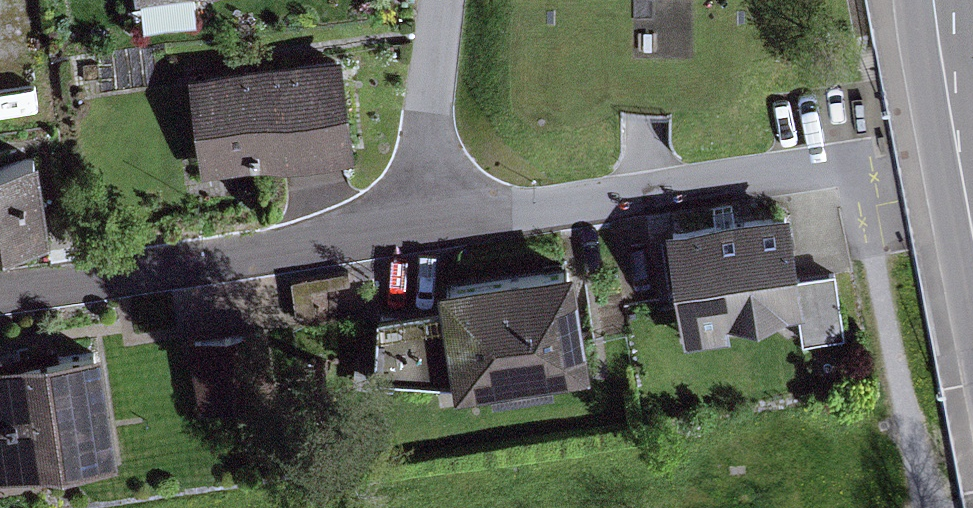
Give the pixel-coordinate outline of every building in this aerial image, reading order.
[(342,55),(191,74),(203,173),(355,154),(342,55)] [(58,232),(43,141),(0,148),(0,241),(58,232)] [(789,204),(666,222),(683,342),(730,335),(745,325),(771,322),(777,308),(803,304),(799,273),(789,204)] [(577,261),(455,279),(471,385),(593,367),(577,261)] [(834,267),(799,273),(803,304),(809,338),(845,332),(834,267)] [(452,319),(393,314),(389,370),(447,375),(452,319)] [(251,328),(189,338),(200,409),(262,399),(251,328)] [(119,456),(100,344),(0,361),(0,476),(119,456)]
